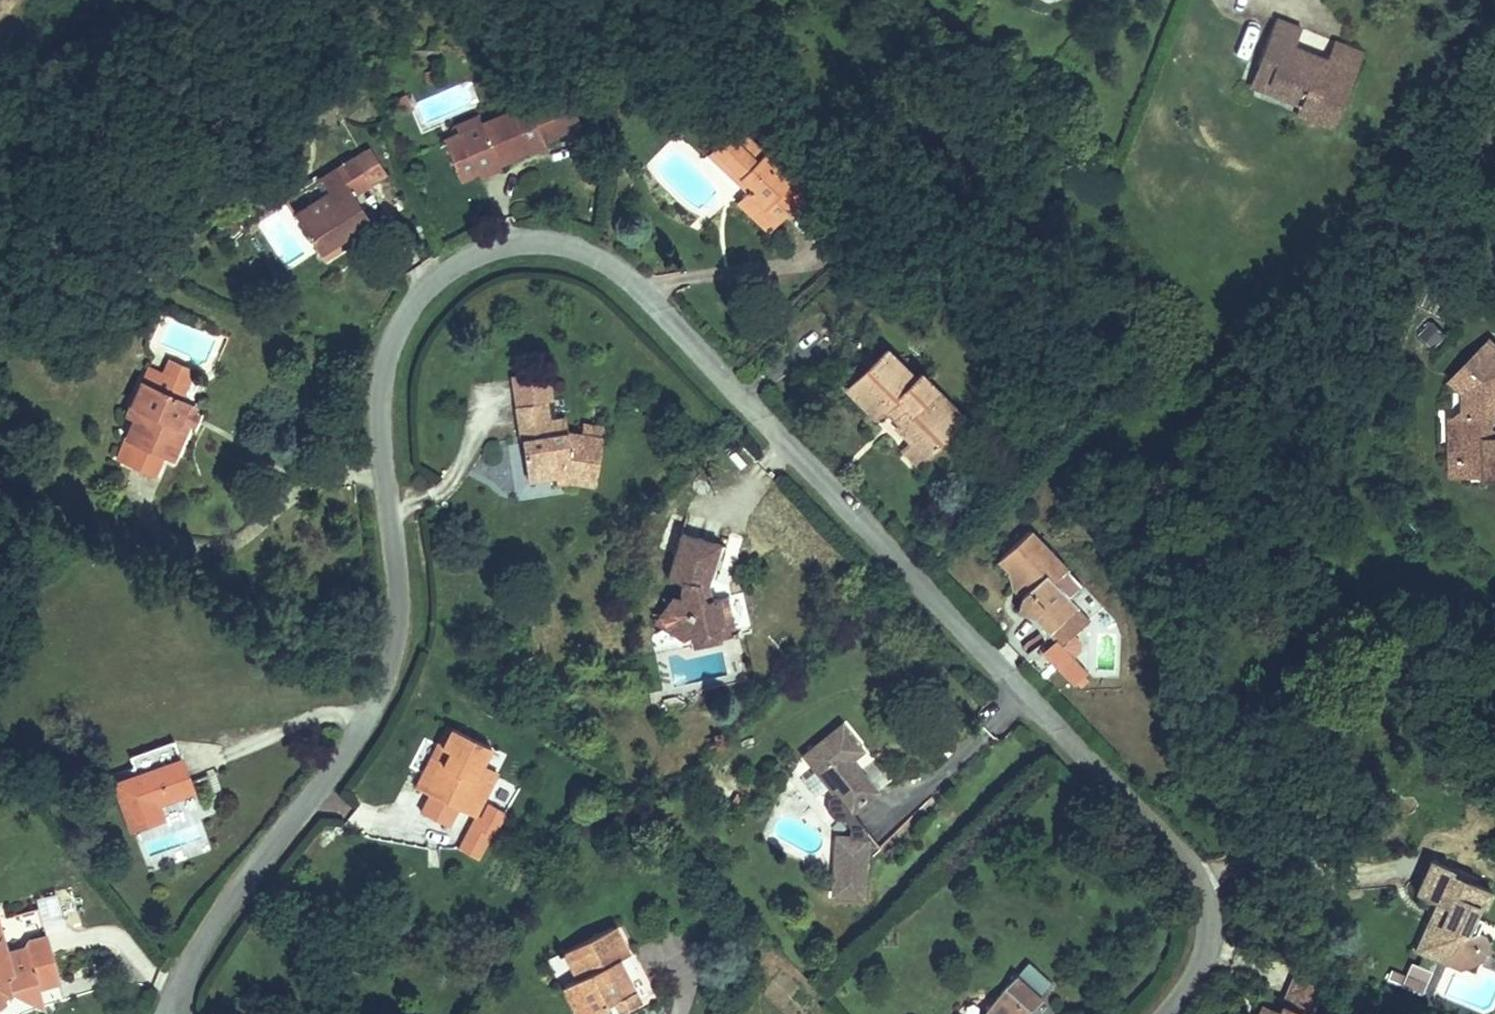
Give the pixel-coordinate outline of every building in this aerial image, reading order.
[(1255,6),(1235,49),(1253,57),(1248,68),(1282,83),(1271,106),(1310,123),(1338,60),(1304,45),(1299,56),(1273,44),(1284,19),(1255,6)] [(1310,33),(1304,45),(1338,60),(1343,48),(1310,33)] [(1282,83),(1248,68),(1253,57),(1235,49),(1220,83),(1271,106),(1282,83)] [(508,98),(465,120),(444,131),(428,139),(448,178),(462,171),(458,162),(478,153),(483,162),(528,139),(527,135),(563,117),(546,86),(527,95),(529,98),(512,106),(508,98)] [(458,108),(438,119),(444,131),(465,120),(458,108)] [(772,176),(726,132),(716,142),(708,135),(699,145),(716,161),(708,170),(730,192),(764,224),(783,204),(763,185),(772,176)] [(690,154),(708,170),(716,161),(699,145),(690,154)] [(478,153),(458,162),(462,171),(466,177),(485,167),(483,162),(478,153)] [(309,193),(277,213),(300,250),(352,218),(339,196),(355,187),(336,157),(300,179),(309,193)] [(772,176),(763,185),(783,204),(792,196),(772,176)] [(752,237),(764,224),(730,192),(718,204),(752,237)] [(361,232),(352,218),(300,250),(308,264),(361,232)] [(1427,373),(1433,381),(1449,396),(1447,410),(1431,409),(1422,409),(1420,453),(1447,455),(1446,472),(1456,473),(1455,478),(1475,478),(1483,485),(1491,480),(1494,480),(1494,448),(1481,448),(1483,422),(1469,421),(1478,410),(1481,403),(1481,397),(1482,385),(1494,372),(1494,368),(1462,336),(1427,373)] [(148,370),(171,381),(178,367),(155,355),(148,370)] [(877,436),(906,466),(945,426),(947,424),(901,379),(896,384),(868,357),(829,397),(855,422),(864,412),(883,430),(877,436)] [(134,363),(110,410),(123,416),(101,461),(141,481),(152,457),(157,459),(168,438),(153,430),(171,393),(167,391),(171,381),(148,370),(134,363)] [(491,382),(495,412),(531,407),(527,378),(491,382)] [(171,393),(153,430),(168,438),(186,400),(171,393)] [(495,412),(506,486),(534,482),(536,492),(557,490),(576,495),(583,448),(550,444),(528,444),(524,409),(495,412)] [(527,425),(528,444),(550,444),(546,424),(527,425)] [(1054,563),(1016,523),(983,556),(998,570),(997,590),(1008,592),(1007,612),(1027,616),(1036,606),(1044,613),(1060,597),(1041,579),(1054,563)] [(659,539),(645,583),(659,587),(660,590),(660,596),(659,600),(654,601),(649,600),(644,602),(640,605),(638,611),(637,616),(641,620),(645,622),(655,627),(651,646),(680,653),(684,642),(680,641),(684,628),(692,630),(696,608),(688,606),(686,602),(687,595),(687,589),(698,553),(659,539)] [(712,557),(698,553),(687,589),(701,593),(712,557)] [(1036,606),(1027,616),(1046,636),(1068,615),(1073,610),(1060,597),(1044,613),(1036,606)] [(709,609),(696,608),(692,630),(684,628),(680,641),(684,642),(680,653),(698,646),(709,609)] [(1068,615),(1046,636),(1062,651),(1083,630),(1068,615)] [(399,797),(413,805),(438,757),(433,754),(443,735),(433,731),(399,797)] [(837,846),(825,845),(817,901),(829,903),(830,898),(846,900),(851,871),(866,859),(838,822),(866,801),(842,769),(854,760),(834,733),(794,763),(825,803),(817,808),(816,819),(822,828),(833,829),(839,837),(837,846)] [(479,754),(443,735),(433,754),(438,757),(413,805),(419,808),(412,820),(438,833),(445,821),(461,829),(478,797),(461,789),(469,773),(479,754)] [(164,761),(156,741),(108,759),(115,779),(164,761)] [(115,779),(95,786),(113,834),(148,821),(142,803),(175,791),(164,761),(115,779)] [(469,773),(461,789),(478,797),(486,781),(469,773)] [(456,840),(443,866),(459,874),(472,848),(456,840)] [(1412,858),(1393,897),(1413,907),(1391,951),(1400,956),(1424,948),(1435,956),(1466,946),(1463,932),(1454,929),(1460,915),(1450,911),(1454,905),(1461,908),(1469,889),(1431,871),(1430,866),(1412,858)] [(36,890),(46,930),(66,925),(56,885),(36,890)] [(830,898),(829,903),(845,906),(846,900),(830,898)] [(3,1001),(26,993),(41,987),(18,912),(0,918),(0,999),(3,1001)] [(561,1013),(592,1013),(590,1009),(601,1004),(606,1013),(619,1013),(621,1013),(598,965),(614,958),(601,931),(549,955),(563,984),(549,990),(561,1013)] [(1424,948),(1400,956),(1438,972),(1461,963),(1466,946),(1435,956),(1424,948)] [(614,958),(598,965),(621,1013),(635,1006),(614,958)] [(1039,1007),(1032,998),(1042,989),(1030,975),(1019,984),(1018,983),(999,1000),(1011,1013),(1031,1013),(1039,1007)] [(3,1001),(29,1013),(30,1013),(26,993),(3,1001)] [(999,1000),(982,1013),(1011,1013),(999,1000)] [(1272,1006),(1268,1013),(1290,1013),(1272,1006)]
